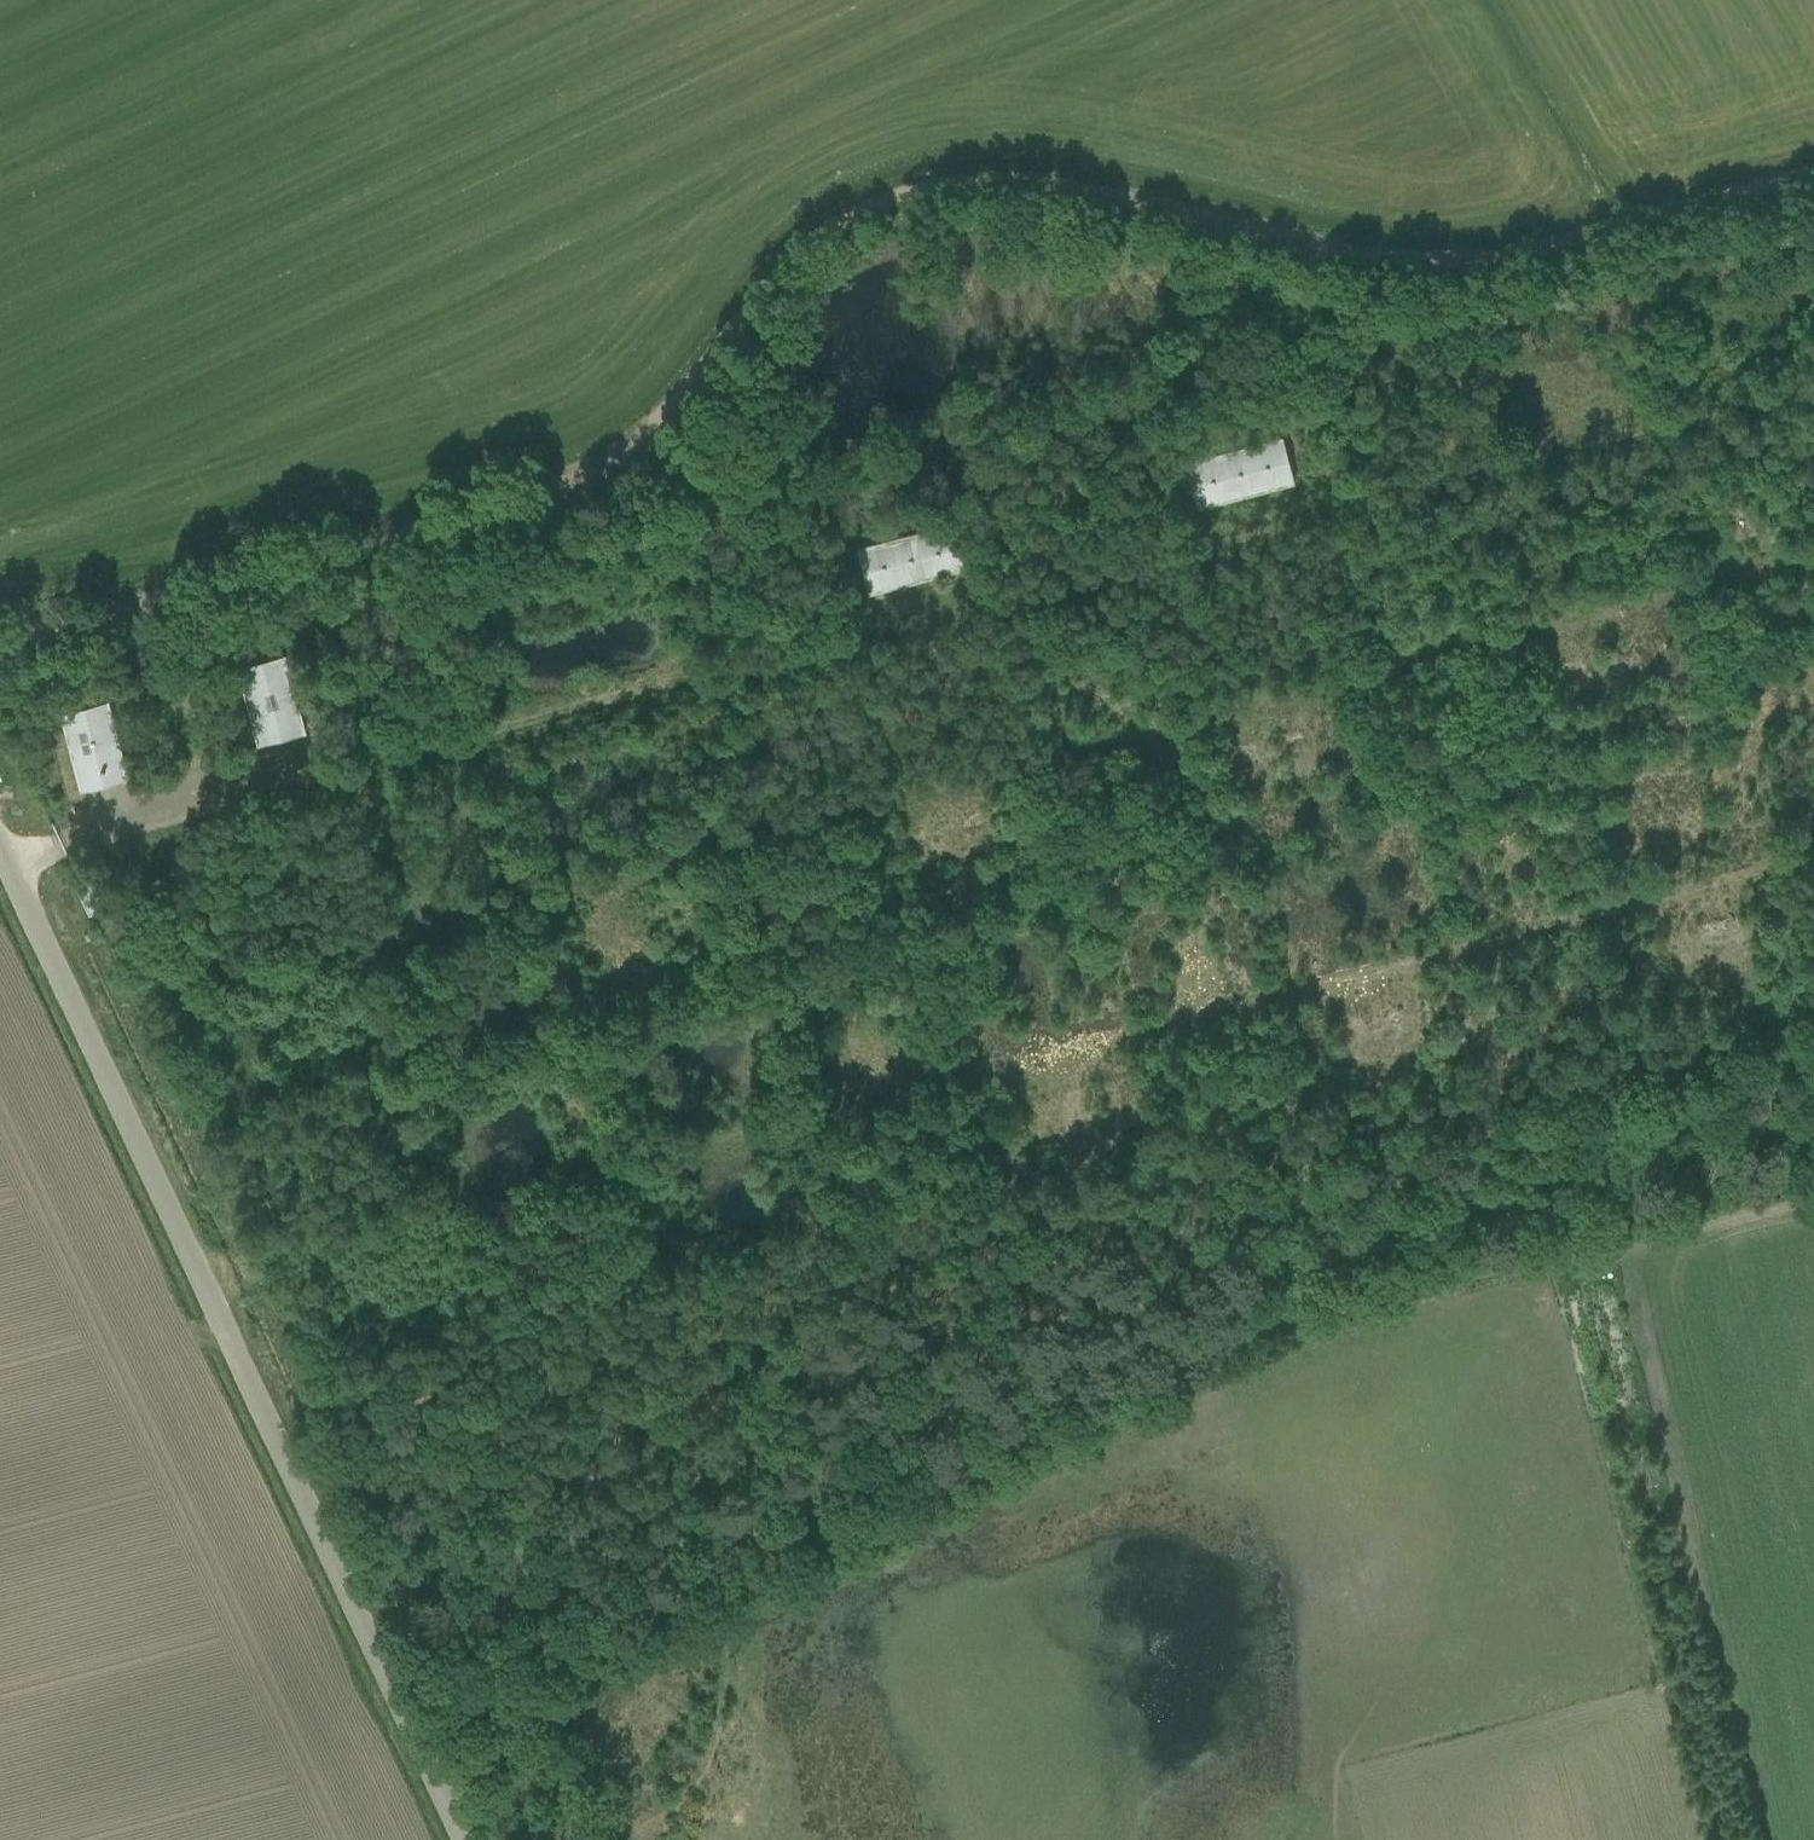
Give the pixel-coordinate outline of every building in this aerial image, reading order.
[(1187,461),(1193,484),(1199,507),(1293,483),(1281,436),(1187,461)] [(1725,509),(1732,539),(1756,533),(1749,504),(1725,509)] [(857,547),(863,570),(869,593),(964,568),(952,522),(857,547)] [(238,668),(244,691),(258,743),(304,731),(284,656),(238,668)] [(81,790),(127,778),(107,702),(61,714),(81,790)] [(89,881),(80,885),(78,886),(90,911),(101,905),(89,881)]
